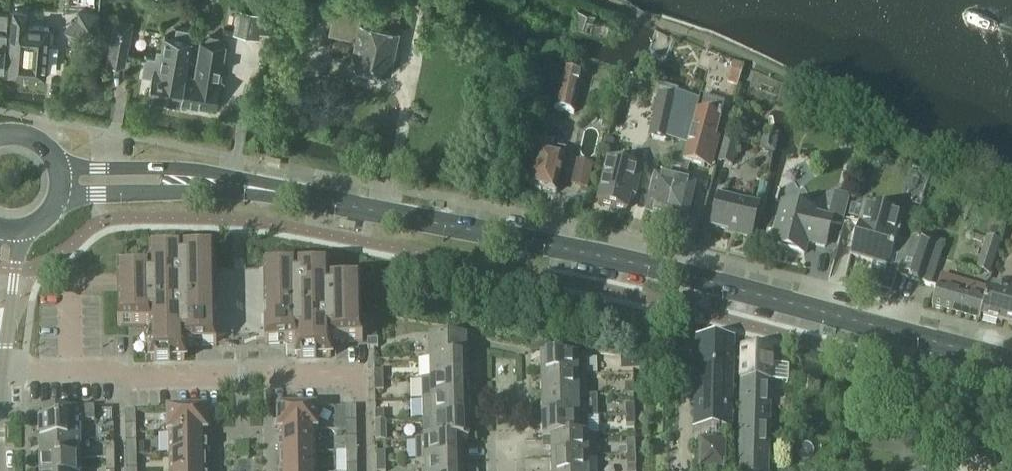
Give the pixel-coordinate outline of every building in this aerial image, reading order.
[(260,6),(269,8),(271,0),(262,0),(260,6)] [(357,36),(352,60),(391,68),(399,28),(398,28),(402,8),(367,1),(365,9),(336,3),(330,30),(357,36)] [(236,31),(260,37),(261,31),(271,34),(273,34),(277,15),(275,14),(241,7),(236,31)] [(580,8),(575,24),(607,35),(611,23),(594,18),(596,13),(580,8)] [(12,37),(9,73),(46,76),(46,70),(51,70),(56,68),(58,47),(53,44),(48,44),(50,26),(31,25),(27,25),(29,10),(14,9),(13,28),(12,37)] [(76,42),(89,32),(98,32),(100,12),(79,10),(78,19),(65,29),(76,42)] [(9,27),(10,11),(0,11),(0,26),(9,27)] [(182,102),(183,100),(182,100),(189,63),(195,29),(177,26),(176,36),(166,34),(163,50),(158,49),(157,57),(147,56),(144,73),(152,75),(149,96),(182,102)] [(130,34),(113,31),(108,61),(125,64),(130,34)] [(182,100),(183,100),(215,106),(218,90),(223,90),(225,79),(221,77),(227,43),(222,42),(222,39),(220,36),(211,34),(207,37),(207,40),(201,39),(196,64),(189,63),(182,100)] [(744,67),(734,64),(727,83),(736,86),(744,67)] [(540,66),(532,106),(572,115),(581,75),(540,66)] [(651,135),(666,139),(666,138),(682,141),(692,99),(676,95),(675,100),(661,97),(651,135)] [(682,162),(703,168),(711,138),(715,139),(724,105),(699,98),(682,162)] [(762,136),(760,152),(773,154),(776,138),(762,136)] [(605,139),(602,151),(608,152),(609,145),(613,146),(614,141),(605,139)] [(718,162),(731,166),(737,143),(724,139),(718,162)] [(541,192),(543,191),(556,193),(563,160),(562,160),(564,151),(552,148),(550,157),(536,154),(529,187),(533,188),(535,191),(541,192)] [(597,201),(627,209),(630,195),(634,196),(641,169),(607,160),(597,201)] [(577,162),(572,184),(587,187),(591,165),(577,162)] [(645,214),(669,219),(678,181),(678,180),(654,174),(645,214)] [(678,181),(669,219),(687,223),(695,184),(678,180),(678,181)] [(830,226),(841,229),(842,229),(850,198),(835,194),(829,218),(814,215),(815,212),(782,204),(775,233),(769,231),(766,245),(804,255),(807,244),(825,249),(830,226)] [(737,236),(751,239),(758,205),(719,196),(712,227),(737,233),(737,236)] [(892,257),(902,260),(908,243),(897,240),(903,214),(865,204),(850,258),(889,268),(892,257)] [(976,272),(988,276),(1000,242),(987,238),(976,272)] [(908,243),(902,260),(897,276),(921,284),(932,248),(908,241),(908,243)] [(216,346),(216,345),(215,270),(215,249),(149,251),(149,252),(117,252),(118,327),(150,327),(150,362),(155,362),(155,366),(170,365),(170,361),(185,361),(185,346),(216,346)] [(263,269),(264,344),(264,345),(296,344),(296,359),(301,359),(301,363),(316,363),(315,359),(331,359),(330,344),(362,343),(361,271),(329,272),(329,267),(263,268),(263,269)] [(980,317),(988,289),(941,277),(932,308),(979,320),(980,317)] [(989,285),(988,289),(980,317),(1011,325),(1011,291),(989,285)] [(429,337),(430,358),(466,357),(466,336),(429,337)] [(731,431),(733,375),(733,367),(734,339),(697,338),(695,430),(731,431)] [(378,340),(367,340),(367,349),(378,349),(378,340)] [(733,375),(739,376),(737,470),(769,470),(771,381),(787,382),(788,365),(771,364),(772,349),(740,348),(740,367),(733,367),(733,375)] [(540,355),(541,376),(577,375),(576,354),(540,355)] [(641,356),(621,357),(621,370),(642,369),(641,356)] [(430,358),(430,379),(467,378),(466,357),(430,358)] [(374,371),(374,382),(383,381),(383,371),(374,371)] [(541,376),(541,397),(578,396),(577,375),(541,376)] [(422,379),(423,400),(467,399),(467,378),(430,379),(422,379)] [(383,381),(374,382),(374,392),(383,391),(383,381)] [(625,385),(625,395),(634,394),(634,385),(625,385)] [(541,397),(542,417),(578,416),(578,396),(541,397)] [(423,400),(423,420),(468,419),(467,399),(423,400)] [(625,405),(626,415),(635,415),(634,405),(625,405)] [(39,422),(40,441),(79,441),(79,421),(94,421),(93,407),(43,408),(43,422),(39,422)] [(277,409),(277,432),(317,431),(317,408),(277,409)] [(355,408),(345,408),(346,422),(356,422),(355,408)] [(167,411),(167,434),(207,433),(207,410),(167,411)] [(135,412),(125,412),(125,426),(135,426),(135,412)] [(375,412),(375,423),(384,422),(384,412),(375,412)] [(635,415),(626,415),(626,425),(635,425),(635,415)] [(542,417),(542,438),(579,437),(578,435),(578,416),(542,417)] [(423,420),(424,439),(424,441),(468,439),(468,419),(423,420)] [(384,422),(375,423),(376,443),(385,443),(385,422),(384,422)] [(279,432),(280,453),(316,452),(315,432),(317,432),(317,431),(277,432),(277,433),(279,432)] [(169,434),(170,455),(206,455),(206,434),(207,434),(207,433),(167,434),(169,434)] [(550,449),(551,458),(587,457),(595,457),(595,435),(578,435),(579,437),(542,438),(542,439),(543,449),(550,449)] [(346,438),(346,452),(356,452),(356,438),(346,438)] [(416,462),(424,462),(424,461),(461,460),(460,441),(468,440),(468,439),(424,441),(424,439),(416,439),(416,462)] [(40,441),(40,461),(80,460),(79,441),(40,441)] [(126,442),(126,456),(136,456),(136,442),(126,442)] [(627,443),(627,456),(636,456),(635,442),(627,443)] [(105,446),(106,459),(114,459),(114,446),(105,446)] [(280,470),(316,470),(316,452),(280,453),(280,470)] [(356,452),(346,452),(346,466),(356,466),(356,452)] [(376,453),(376,463),(385,463),(385,453),(376,453)] [(170,470),(206,470),(206,455),(170,455),(170,470)] [(136,456),(126,456),(126,470),(136,470),(136,456)] [(627,456),(627,470),(636,470),(636,456),(627,456)] [(551,470),(588,470),(587,457),(551,458),(551,470)] [(106,459),(106,470),(114,470),(114,459),(106,459)] [(40,470),(80,470),(80,460),(40,461),(40,470)] [(425,470),(461,470),(461,460),(424,461),(424,462),(425,470)] [(376,463),(376,470),(385,470),(385,463),(376,463)]
